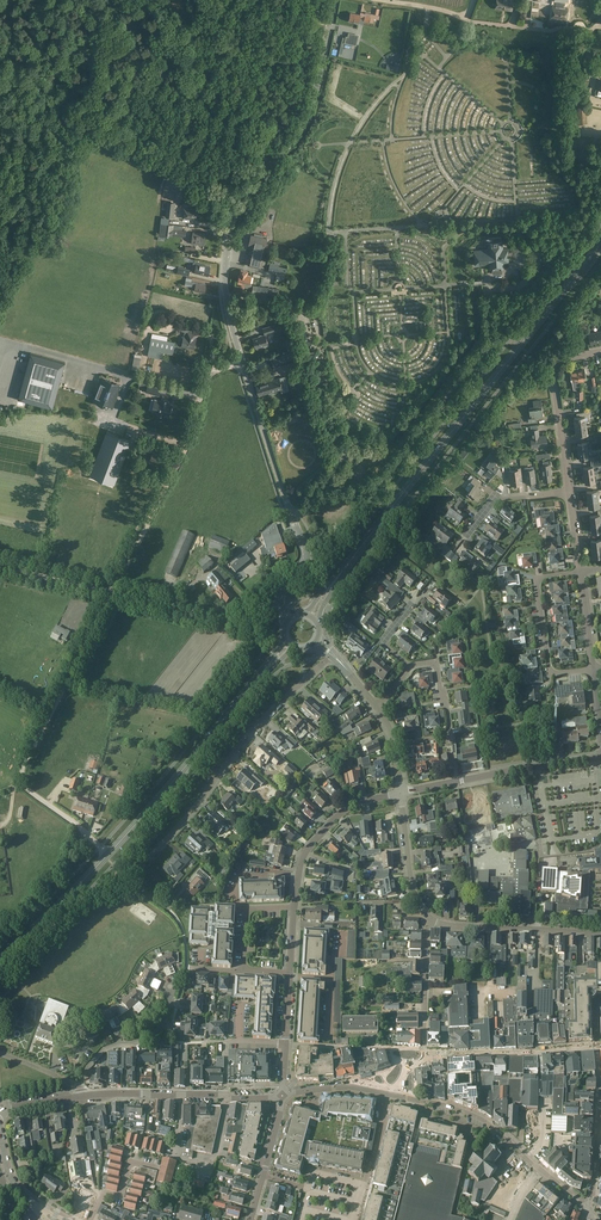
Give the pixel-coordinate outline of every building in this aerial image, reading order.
[(496,8),(512,10),(513,0),(497,0),(496,8)] [(552,18),(567,20),(568,7),(567,7),(568,0),(555,0),(554,3),(556,3),(556,6),(553,5),(552,18)] [(364,20),(364,21),(370,22),(374,23),(375,18),(379,19),(379,15),(380,9),(376,8),(374,14),(366,12),(365,13),(366,13),(365,17),(364,20)] [(351,13),(349,21),(354,22),(354,23),(359,24),(360,19),(364,20),(365,17),(366,13),(361,12),(360,15),(351,13)] [(346,37),(344,42),(345,42),(356,45),(358,39),(347,36),(346,36),(346,37)] [(387,65),(386,68),(398,71),(400,64),(396,63),(395,67),(387,65)] [(586,100),(577,101),(578,123),(587,122),(586,100)] [(167,201),(165,217),(174,218),(176,202),(167,201)] [(262,205),(260,215),(267,217),(270,207),(262,205)] [(196,219),(197,210),(184,208),(183,218),(196,219)] [(168,224),(160,223),(159,235),(167,237),(167,235),(182,236),(183,229),(182,229),(183,226),(174,225),(168,224)] [(192,244),(204,245),(206,234),(193,232),(192,244)] [(248,265),(261,268),(267,238),(251,235),(249,245),(253,245),(248,265)] [(489,250),(474,251),(475,265),(490,264),(490,269),(493,269),(494,269),(494,274),(501,274),(501,268),(504,268),(504,263),(509,263),(508,248),(503,249),(502,244),(502,241),(501,241),(500,237),(501,237),(488,238),(489,238),(489,242),(488,242),(488,245),(489,250)] [(287,266),(280,265),(281,261),(275,260),(274,263),(274,264),(270,263),(269,271),(274,272),(274,274),(277,274),(276,278),(284,279),(284,274),(285,274),(287,266)] [(210,267),(194,263),(192,271),(208,275),(210,267)] [(177,273),(189,276),(190,269),(178,266),(177,273)] [(238,279),(238,281),(245,283),(244,287),(251,289),(252,285),(250,284),(252,277),(247,276),(248,271),(241,269),(240,276),(239,276),(238,279)] [(206,285),(197,283),(192,282),(190,281),(191,279),(186,278),(185,286),(195,288),(195,291),(205,293),(206,285)] [(267,296),(268,288),(253,286),(252,294),(267,296)] [(268,288),(267,296),(278,297),(279,289),(268,288)] [(274,325),(263,328),(264,334),(276,331),(274,325)] [(299,341),(307,339),(305,330),(297,331),(299,341)] [(589,334),(591,344),(600,341),(600,331),(589,334)] [(182,347),(194,349),(196,339),(195,338),(196,334),(188,332),(187,336),(184,336),(182,347)] [(253,339),(256,348),(268,344),(265,335),(253,339)] [(149,350),(153,351),(163,352),(173,354),(175,342),(151,338),(149,350)] [(306,342),(308,353),(314,352),(315,350),(314,342),(312,341),(306,342)] [(153,351),(152,357),(162,359),(163,352),(153,351)] [(53,408),(65,362),(31,353),(19,399),(53,408)] [(290,353),(273,359),(276,367),(293,362),(290,353)] [(577,371),(579,381),(587,379),(584,369),(577,371)] [(577,371),(570,373),(572,382),(575,382),(579,381),(577,371)] [(291,385),(299,383),(295,373),(288,375),(291,385)] [(305,375),(297,377),(300,387),(305,385),(307,384),(305,375)] [(285,377),(279,378),(256,385),(259,396),(281,389),(282,392),(289,390),(288,387),(285,377)] [(103,378),(94,400),(112,407),(115,401),(108,398),(112,389),(118,392),(121,385),(114,382),(113,384),(109,382),(110,381),(103,378)] [(148,384),(146,392),(159,395),(161,388),(148,384)] [(151,409),(151,410),(159,412),(158,414),(164,416),(165,413),(169,415),(170,412),(171,412),(172,411),(172,409),(172,408),(171,407),(172,404),(168,403),(169,400),(162,398),(161,401),(154,399),(151,409)] [(533,401),(534,408),(529,409),(530,418),(528,418),(529,423),(537,422),(537,418),(544,417),(541,400),(533,401)] [(576,413),(577,417),(574,418),(575,425),(590,423),(591,423),(589,411),(576,413)] [(591,426),(591,423),(590,423),(575,425),(577,435),(587,434),(586,427),(591,426)] [(129,438),(107,429),(89,474),(111,483),(129,438)] [(539,429),(531,430),(532,437),(531,437),(532,447),(548,446),(546,436),(540,436),(539,429)] [(578,444),(578,447),(577,447),(578,451),(579,451),(588,450),(587,446),(590,445),(589,442),(578,444)] [(147,451),(146,455),(151,457),(149,460),(160,464),(161,463),(162,461),(161,460),(163,456),(153,452),(153,451),(148,449),(147,451)] [(579,451),(579,452),(578,452),(578,456),(579,455),(580,459),(591,457),(591,454),(588,454),(588,450),(579,451)] [(491,454),(483,466),(488,469),(485,473),(491,478),(500,467),(496,464),(499,460),(498,459),(492,455),(491,454)] [(543,465),(541,465),(543,481),(551,480),(550,471),(551,471),(550,464),(549,464),(549,461),(543,461),(543,465)] [(534,469),(531,469),(534,469),(534,466),(531,467),(524,467),(525,470),(527,483),(535,482),(534,469)] [(583,468),(582,468),(582,472),(584,472),(584,475),(594,474),(598,473),(598,470),(594,470),(593,466),(583,468)] [(515,468),(516,470),(509,471),(511,485),(519,484),(518,476),(522,476),(521,467),(515,468)] [(584,476),(583,476),(583,480),(585,480),(585,483),(595,482),(598,482),(597,478),(595,478),(594,474),(584,475),(584,476)] [(469,492),(466,495),(473,500),(475,497),(478,499),(484,491),(478,486),(481,482),(474,477),(471,480),(471,481),(475,483),(469,491),(469,492)] [(588,500),(598,498),(597,490),(587,492),(588,500)] [(598,498),(588,500),(589,508),(599,506),(598,498)] [(458,503),(454,508),(453,507),(447,515),(459,524),(465,516),(460,512),(464,507),(458,503)] [(516,517),(505,509),(500,516),(510,524),(516,517)] [(544,514),(544,510),(534,511),(535,520),(540,519),(541,529),(546,528),(550,527),(550,524),(554,523),(553,512),(544,514)] [(598,514),(590,515),(591,524),(600,522),(600,519),(600,514),(598,514)] [(591,524),(592,532),(600,531),(600,522),(591,524)] [(491,524),(485,531),(494,539),(493,540),(496,542),(497,541),(503,533),(491,524)] [(285,550),(283,546),(279,535),(276,525),(271,527),(261,535),(263,541),(267,552),(268,556),(275,554),(277,559),(282,557),(282,556),(286,554),(287,553),(287,552),(288,551),(287,551),(286,550),(285,550)] [(453,537),(438,526),(431,535),(445,546),(453,537)] [(547,531),(545,531),(546,540),(548,540),(555,539),(554,535),(560,535),(559,526),(550,527),(546,528),(547,531)] [(165,573),(177,578),(195,536),(183,531),(165,573)] [(208,547),(225,554),(230,542),(213,535),(208,547)] [(476,547),(475,549),(485,557),(492,549),(492,548),(495,545),(488,540),(482,535),(480,539),(482,540),(476,547)] [(555,539),(548,540),(548,543),(546,543),(547,552),(549,552),(556,551),(556,547),(561,546),(560,538),(555,539)] [(591,540),(592,549),(600,547),(600,539),(591,540)] [(252,541),(241,549),(246,555),(257,546),(252,541)] [(592,549),(593,557),(600,556),(600,547),(592,549)] [(241,549),(226,562),(236,573),(250,561),(246,555),(241,549)] [(556,551),(549,552),(550,556),(548,556),(549,566),(551,566),(552,571),(565,569),(564,564),(559,564),(559,561),(563,560),(562,550),(556,551)] [(446,554),(444,553),(442,555),(447,560),(452,553),(448,551),(446,554)] [(461,556),(460,557),(460,558),(463,560),(460,564),(473,573),(479,566),(471,560),(472,558),(464,551),(463,553),(461,553),(460,554),(461,556)] [(452,553),(447,560),(451,562),(455,556),(452,553)] [(535,553),(523,555),(523,560),(521,560),(523,570),(532,568),(532,565),(536,564),(536,560),(535,560),(535,558),(536,558),(535,553)] [(397,578),(398,578),(393,583),(400,588),(404,583),(410,587),(416,579),(404,570),(397,578)] [(216,571),(206,579),(215,590),(220,586),(225,582),(216,571)] [(515,587),(516,587),(520,586),(519,582),(518,582),(518,579),(519,579),(518,576),(514,576),(514,572),(504,574),(505,584),(507,583),(507,587),(508,588),(515,587)] [(559,583),(549,585),(550,593),(551,593),(551,596),(554,596),(562,595),(568,594),(566,582),(559,583)] [(387,599),(382,605),(390,611),(396,603),(397,603),(400,600),(399,599),(395,596),(400,591),(390,584),(387,587),(386,589),(386,590),(387,591),(383,596),(387,599)] [(216,592),(215,593),(221,601),(223,599),(226,603),(233,598),(227,590),(225,591),(223,590),(220,586),(215,590),(216,590),(215,591),(216,592)] [(415,592),(419,595),(423,589),(420,586),(415,592)] [(506,588),(502,589),(503,593),(506,593),(507,598),(507,604),(511,603),(511,602),(516,601),(516,602),(521,602),(521,600),(522,600),(521,596),(520,596),(520,594),(521,594),(520,590),(516,590),(516,587),(515,587),(508,588),(507,587),(506,588)] [(439,590),(433,598),(430,596),(427,600),(434,605),(437,602),(445,608),(451,600),(439,590)] [(563,599),(562,595),(554,596),(555,605),(557,604),(557,608),(560,607),(570,606),(568,598),(563,599)] [(403,598),(399,603),(404,607),(408,602),(403,598)] [(552,611),(550,611),(550,617),(553,616),(553,617),(555,617),(555,620),(556,624),(562,623),(568,622),(568,618),(567,610),(566,606),(560,607),(557,608),(552,608),(552,611)] [(419,613),(417,617),(426,624),(428,622),(431,624),(434,620),(436,622),(440,618),(427,608),(422,615),(421,615),(420,613),(419,613)] [(513,620),(518,619),(517,611),(512,612),(511,608),(502,609),(503,618),(505,617),(506,621),(513,620)] [(370,613),(361,624),(368,630),(369,629),(373,633),(376,630),(375,629),(378,626),(379,626),(382,623),(381,622),(382,622),(376,617),(378,614),(373,610),(370,613)] [(416,625),(411,632),(420,640),(424,635),(425,636),(427,637),(430,633),(421,627),(423,624),(417,619),(414,623),(416,625)] [(513,620),(506,621),(504,621),(505,629),(507,629),(507,632),(509,632),(518,631),(520,631),(519,623),(513,623),(513,620)] [(563,627),(558,628),(559,636),(561,636),(561,639),(569,638),(573,637),(574,637),(573,629),(572,622),(568,622),(562,623),(563,627)] [(56,627),(53,634),(59,637),(61,634),(64,635),(66,632),(56,627)] [(518,631),(509,632),(510,640),(512,640),(513,646),(514,651),(525,649),(525,647),(524,644),(525,644),(524,634),(518,635),(518,631)] [(352,638),(346,646),(353,652),(354,651),(356,653),(354,656),(358,659),(360,656),(361,657),(367,661),(373,653),(367,648),(368,648),(367,648),(367,647),(356,638),(357,637),(353,634),(350,637),(352,638)] [(398,638),(400,640),(397,645),(409,654),(415,646),(400,635),(398,638)] [(561,639),(560,639),(561,648),(563,648),(563,651),(572,650),(576,649),(575,641),(573,641),(573,637),(569,638),(561,639)] [(461,655),(462,655),(461,644),(459,645),(458,640),(446,642),(447,653),(452,652),(452,656),(461,655)] [(572,650),(563,651),(558,652),(559,660),(561,660),(561,663),(574,661),(572,650)] [(521,657),(519,657),(520,662),(522,662),(522,667),(524,666),(525,671),(537,669),(536,659),(532,660),(531,656),(536,656),(535,651),(526,652),(527,656),(521,657)] [(461,655),(452,656),(448,656),(449,667),(454,667),(454,670),(459,669),(464,669),(463,659),(461,659),(461,655)] [(391,671),(377,660),(369,670),(381,680),(385,675),(387,676),(391,671)] [(459,669),(454,670),(446,671),(448,682),(452,681),(453,685),(463,683),(461,673),(460,674),(459,669)] [(537,669),(525,671),(527,671),(528,680),(530,679),(530,684),(543,683),(541,672),(537,673),(537,669)] [(432,673),(419,675),(420,679),(418,680),(419,689),(429,688),(429,684),(433,684),(432,673)] [(582,683),(582,684),(571,685),(570,685),(570,686),(568,686),(553,687),(555,700),(557,700),(559,713),(574,712),(573,711),(585,710),(585,711),(582,683)] [(340,690),(333,684),(330,688),(326,684),(320,691),(330,701),(340,690)] [(529,690),(527,690),(528,703),(540,701),(539,689),(536,689),(529,690)] [(414,693),(401,695),(402,699),(400,700),(401,709),(411,708),(411,704),(415,704),(414,693)] [(469,703),(467,703),(466,693),(455,694),(456,705),(461,704),(462,709),(469,708),(469,703)] [(346,698),(342,695),(336,701),(340,705),(346,698)] [(321,707),(319,710),(315,706),(314,706),(308,701),(302,708),(305,711),(304,713),(304,714),(308,718),(309,718),(311,716),(317,722),(324,714),(326,716),(328,713),(321,707)] [(462,709),(462,712),(458,713),(459,727),(470,726),(468,713),(470,713),(469,708),(462,709)] [(353,710),(348,713),(345,715),(345,716),(349,722),(360,716),(360,715),(356,709),(353,711),(353,710)] [(434,714),(423,715),(425,728),(430,727),(430,729),(440,727),(438,718),(435,718),(434,714)] [(293,724),(288,729),(297,737),(300,741),(304,737),(301,733),(306,727),(297,719),(296,720),(293,717),(292,716),(289,720),(293,724)] [(418,716),(405,718),(406,722),(404,723),(405,732),(415,731),(415,727),(419,727),(418,716)] [(586,717),(568,720),(568,724),(573,723),(573,724),(575,724),(575,727),(587,725),(586,717)] [(311,734),(313,732),(316,729),(309,723),(306,726),(310,729),(308,731),(311,734)] [(340,732),(348,727),(345,723),(337,728),(340,732)] [(358,728),(353,730),(356,737),(371,730),(368,723),(366,724),(365,723),(357,727),(358,728)] [(350,726),(340,732),(340,733),(342,736),(353,731),(350,726)] [(574,734),(562,735),(563,744),(578,742),(578,739),(588,737),(587,728),(576,729),(576,731),(573,731),(574,734)] [(275,733),(268,740),(274,745),(272,747),(276,751),(277,750),(280,746),(283,749),(285,750),(288,747),(291,750),(295,746),(287,739),(285,742),(284,741),(275,733)] [(290,737),(287,739),(295,746),(297,743),(290,737)] [(376,741),(373,743),(370,737),(360,742),(363,748),(365,747),(369,755),(380,749),(376,741)] [(414,750),(413,751),(413,753),(414,753),(414,754),(423,754),(423,753),(426,753),(426,748),(427,748),(427,749),(432,748),(431,744),(426,744),(426,742),(417,743),(418,746),(414,746),(414,750)] [(470,752),(461,754),(462,762),(468,761),(469,762),(477,761),(477,759),(476,759),(475,751),(473,744),(469,745),(470,752)] [(259,757),(254,762),(260,767),(265,762),(266,764),(269,760),(270,761),(276,766),(281,761),(270,751),(269,752),(262,747),(256,754),(259,757)] [(451,755),(442,756),(444,770),(454,768),(451,755)] [(417,765),(416,765),(417,773),(418,772),(419,775),(424,774),(424,771),(426,771),(426,770),(429,770),(429,768),(429,767),(433,766),(433,765),(435,765),(439,765),(439,764),(438,758),(433,759),(430,759),(430,760),(423,760),(424,764),(422,764),(417,765)] [(374,762),(375,767),(370,768),(372,778),(375,778),(376,780),(385,778),(383,768),(384,768),(382,760),(374,762)] [(90,768),(96,770),(98,763),(92,761),(90,768)] [(297,771),(290,765),(285,770),(292,777),(297,771)] [(348,775),(345,776),(346,784),(350,784),(350,786),(359,785),(358,780),(360,779),(359,773),(360,773),(359,768),(359,767),(355,768),(356,773),(348,775)] [(330,768),(323,772),(326,779),(334,774),(330,768)] [(245,770),(237,779),(242,784),(250,791),(251,790),(254,792),(256,789),(254,787),(257,784),(257,783),(261,787),(263,784),(264,782),(256,775),(253,778),(250,775),(245,771),(245,770)] [(76,792),(80,782),(72,779),(69,790),(76,792)] [(339,791),(333,784),(334,784),(330,779),(326,783),(328,785),(324,788),(325,790),(332,798),(339,791)] [(525,787),(492,794),(497,820),(533,813),(530,801),(527,801),(525,787)] [(317,790),(314,793),(318,798),(315,802),(322,808),(328,802),(326,801),(322,797),(321,796),(322,795),(317,790)] [(233,793),(230,796),(227,794),(225,796),(226,798),(220,805),(222,806),(222,807),(229,812),(231,812),(233,810),(232,807),(231,806),(235,802),(240,806),(244,802),(233,793)] [(83,814),(87,800),(78,797),(73,811),(83,814)] [(87,800),(83,814),(93,817),(98,803),(87,800)] [(307,800),(302,806),(307,810),(303,814),(311,820),(312,819),(313,821),(315,818),(314,817),(316,815),(316,814),(317,814),(314,812),(317,809),(307,800)] [(455,801),(444,803),(446,812),(456,810),(455,801)] [(25,807),(21,807),(18,809),(17,817),(19,820),(23,821),(25,819),(27,810),(25,808),(25,807)] [(294,815),(297,811),(292,807),(289,811),(294,815)] [(424,807),(416,809),(418,818),(422,817),(423,823),(427,822),(427,821),(434,820),(432,813),(428,814),(428,812),(424,812),(424,807)] [(222,817),(219,820),(212,814),(204,822),(218,836),(223,830),(226,833),(227,833),(229,831),(229,830),(230,829),(230,828),(234,824),(230,821),(230,822),(227,819),(226,821),(224,819),(222,817)] [(296,817),(294,819),(297,822),(295,824),(297,826),(296,827),(296,828),(297,829),(298,830),(299,830),(300,829),(301,830),(302,829),(303,830),(305,828),(304,827),(307,824),(300,818),(298,816),(296,817)] [(510,835),(510,843),(521,843),(521,842),(526,841),(527,841),(535,840),(531,817),(512,821),(514,831),(515,831),(515,834),(510,835)] [(377,827),(377,833),(381,833),(382,839),(385,839),(385,842),(390,841),(390,835),(386,835),(385,822),(377,823),(377,827)] [(368,833),(368,825),(368,824),(360,824),(361,834),(361,838),(367,838),(367,840),(373,840),(373,833),(368,833)] [(284,828),(288,832),(284,836),(290,842),(296,836),(290,830),(291,828),(287,825),(284,828)] [(508,826),(500,827),(501,836),(509,835),(508,826)] [(340,837),(340,838),(342,841),(344,840),(344,841),(347,844),(350,841),(356,846),(359,843),(355,840),(357,838),(354,836),(353,836),(346,830),(340,837)] [(187,844),(185,846),(193,853),(195,851),(198,854),(204,847),(208,851),(213,845),(205,838),(202,842),(193,835),(186,843),(187,844)] [(422,837),(422,839),(419,840),(419,847),(429,846),(429,847),(434,846),(433,839),(435,839),(434,836),(433,836),(422,837)] [(281,848),(282,843),(270,840),(268,845),(274,846),(272,855),(284,858),(286,849),(281,848)] [(329,850),(328,852),(331,855),(332,854),(333,854),(335,856),(336,855),(340,859),(341,858),(345,854),(341,851),(341,850),(334,844),(333,844),(331,844),(330,845),(330,847),(328,850),(329,850)] [(514,847),(514,851),(514,864),(511,863),(511,870),(513,870),(513,879),(488,878),(489,872),(479,872),(478,890),(483,891),(483,894),(481,894),(481,903),(500,904),(500,899),(503,899),(503,901),(509,901),(509,915),(518,915),(518,913),(520,914),(520,916),(530,916),(531,892),(528,892),(529,870),(526,870),(527,852),(521,851),(522,847),(514,847)] [(355,852),(352,856),(357,860),(361,857),(355,852)] [(426,854),(420,854),(421,862),(433,860),(439,859),(439,856),(437,856),(435,857),(435,852),(432,852),(426,852),(426,854)] [(567,873),(557,873),(556,892),(555,905),(554,905),(553,914),(581,915),(581,919),(585,920),(593,920),(598,921),(599,912),(587,911),(589,873),(600,872),(600,852),(594,852),(595,859),(592,860),(591,860),(578,861),(579,863),(577,863),(577,866),(579,866),(579,870),(567,871),(567,873)] [(176,875),(190,860),(183,854),(179,858),(176,855),(163,869),(170,875),(173,872),(176,875)] [(284,858),(272,855),(267,854),(266,858),(275,860),(274,864),(282,866),(284,858)] [(382,854),(379,854),(379,859),(383,859),(383,862),(392,862),(391,854),(382,855),(382,854)] [(433,860),(421,862),(422,869),(431,868),(431,866),(433,866),(438,866),(440,865),(439,859),(433,860)] [(507,876),(506,862),(504,862),(503,860),(496,861),(497,865),(500,864),(501,876),(507,876)] [(383,862),(373,864),(374,867),(378,867),(379,871),(373,871),(374,874),(375,874),(388,874),(388,870),(389,870),(393,869),(392,862),(383,862)] [(315,867),(314,875),(324,876),(328,876),(330,867),(324,867),(324,868),(315,867)] [(335,867),(332,875),(342,878),(345,870),(335,867)] [(556,892),(557,873),(557,869),(542,868),(541,891),(556,892)] [(188,882),(191,885),(186,890),(193,897),(204,885),(202,884),(208,877),(200,869),(188,882)] [(438,880),(438,872),(435,873),(435,875),(427,875),(427,881),(430,881),(436,881),(436,880),(438,880)] [(240,885),(240,897),(240,903),(246,903),(246,899),(253,898),(253,902),(262,902),(280,901),(280,897),(284,897),(283,886),(284,886),(284,885),(283,885),(283,880),(284,880),(284,879),(279,880),(279,878),(268,878),(269,884),(243,885),(243,882),(240,882),(240,885)] [(312,883),(311,892),(316,892),(315,895),(319,895),(320,896),(321,895),(324,896),(325,890),(327,890),(327,889),(334,890),(335,887),(342,888),(341,888),(342,882),(343,882),(343,881),(332,880),(331,885),(327,884),(328,884),(321,883),(320,884),(312,883)] [(384,881),(379,882),(380,890),(395,887),(393,880),(384,881)] [(430,883),(428,883),(428,889),(436,889),(436,897),(444,897),(443,883),(438,883),(430,883)] [(395,887),(380,890),(382,897),(383,897),(387,896),(396,895),(396,894),(395,887)] [(545,904),(544,917),(553,917),(553,914),(554,905),(545,904)] [(465,918),(465,917),(469,918),(469,906),(461,906),(460,917),(461,917),(461,918),(465,918)] [(209,911),(208,916),(217,916),(218,908),(209,907),(209,911)] [(234,909),(218,908),(217,916),(221,917),(230,917),(230,914),(234,914),(234,909)] [(371,908),(371,921),(370,922),(375,922),(374,933),(382,933),(382,922),(378,922),(378,920),(380,920),(380,908),(371,908)] [(209,911),(192,910),(192,915),(194,915),(194,918),(205,919),(206,915),(208,916),(209,911)] [(305,917),(304,920),(306,920),(306,922),(320,923),(321,920),(324,920),(323,921),(329,922),(334,922),(334,918),(335,912),(334,912),(328,912),(328,914),(321,914),(317,914),(317,912),(306,911),(306,917),(305,917)] [(221,917),(221,926),(233,926),(233,921),(230,921),(230,917),(221,917)] [(190,923),(190,927),(205,928),(205,919),(194,918),(191,918),(190,923)] [(405,929),(418,930),(419,919),(405,918),(405,929)] [(393,921),(392,929),(395,929),(400,930),(400,926),(401,921),(394,920),(394,921),(393,921)] [(205,928),(190,927),(190,931),(190,932),(190,936),(193,936),(204,937),(205,928)] [(437,943),(439,943),(440,943),(440,931),(431,930),(430,942),(430,945),(437,945),(437,943)] [(306,975),(319,975),(325,975),(326,969),(323,969),(325,936),(328,936),(328,932),(309,931),(308,935),(305,935),(304,940),(308,940),(308,943),(304,943),(304,944),(303,953),(304,953),(307,953),(307,961),(303,960),(302,970),(306,971),(306,975)] [(219,932),(219,941),(229,942),(229,938),(232,938),(233,933),(219,932)] [(421,932),(411,932),(411,940),(421,940),(421,941),(422,932),(421,932)] [(512,950),(512,945),(516,945),(516,935),(508,935),(508,945),(509,945),(509,950),(512,950)] [(521,935),(520,945),(519,945),(519,950),(523,950),(523,945),(533,946),(534,940),(528,940),(529,936),(521,935)] [(193,939),(190,939),(190,945),(199,946),(199,945),(203,945),(204,937),(193,936),(193,939)] [(447,943),(447,947),(452,947),(452,950),(452,952),(456,953),(456,952),(466,952),(467,939),(466,939),(462,939),(462,936),(447,936),(447,943)] [(544,937),(543,946),(539,946),(539,955),(549,955),(549,948),(554,948),(554,937),(544,937)] [(555,939),(554,949),(557,949),(557,955),(557,968),(563,968),(564,955),(564,951),(565,940),(565,939),(565,938),(564,938),(563,939),(560,939),(559,938),(555,937),(555,939)] [(475,948),(475,949),(482,949),(481,954),(485,954),(485,949),(486,945),(483,945),(484,938),(475,938),(475,948)] [(569,940),(568,952),(571,952),(571,954),(576,954),(577,938),(569,938),(569,940)] [(583,943),(583,956),(584,956),(583,967),(594,967),(594,961),(595,954),(595,951),(595,939),(587,939),(587,940),(587,943),(583,943)] [(563,968),(563,970),(571,970),(572,961),(571,961),(571,956),(571,954),(571,952),(568,952),(569,940),(565,940),(564,951),(564,955),(563,968)] [(229,942),(219,941),(218,950),(232,950),(232,946),(232,945),(228,945),(229,942)] [(421,942),(410,942),(410,950),(421,950),(421,942)] [(218,950),(218,958),(228,959),(228,955),(231,955),(232,955),(232,950),(218,950)] [(172,955),(171,954),(163,957),(171,975),(175,974),(172,966),(171,967),(171,965),(175,963),(178,963),(178,954),(172,955)] [(441,955),(440,955),(430,954),(430,955),(431,955),(430,963),(440,963),(441,959),(441,956),(441,955)] [(163,957),(155,961),(150,965),(157,972),(159,970),(164,968),(165,970),(164,970),(167,977),(171,975),(163,957)] [(228,959),(218,958),(217,967),(221,967),(221,968),(231,968),(231,963),(228,962),(228,959)] [(411,962),(411,966),(407,966),(407,969),(397,969),(397,964),(385,965),(386,976),(398,975),(398,976),(407,976),(407,974),(420,975),(420,962),(411,962)] [(145,970),(141,978),(159,986),(161,983),(155,979),(154,980),(152,979),(155,975),(157,972),(150,965),(145,970)] [(429,980),(431,980),(435,980),(443,980),(444,967),(430,967),(429,980)] [(564,977),(564,985),(564,999),(565,1030),(565,1033),(568,1033),(568,1043),(579,1042),(588,1041),(591,1041),(591,1039),(591,1035),(590,1022),(590,1000),(592,1000),(594,998),(595,996),(596,994),(597,994),(595,968),(594,968),(580,968),(576,968),(575,974),(564,974),(564,977)] [(191,983),(191,985),(195,986),(194,988),(202,989),(202,986),(202,975),(201,975),(195,974),(195,978),(191,978),(191,983)] [(202,975),(202,986),(208,986),(208,989),(214,990),(215,980),(209,979),(209,975),(202,975)] [(398,976),(397,976),(397,983),(404,983),(404,992),(409,992),(409,993),(410,994),(413,994),(413,993),(413,992),(421,992),(421,983),(411,983),(411,976),(407,976),(398,976)] [(235,987),(235,988),(246,989),(246,980),(243,980),(243,978),(241,978),(237,977),(237,978),(236,978),(235,987)] [(139,987),(137,989),(147,996),(149,991),(147,990),(150,986),(151,986),(151,987),(158,991),(159,986),(141,978),(138,986),(139,987)] [(249,980),(246,980),(246,989),(256,990),(257,979),(256,979),(252,978),(252,979),(250,979),(249,980)] [(520,978),(518,978),(518,993),(526,993),(526,978),(520,978)] [(228,985),(228,987),(228,980),(220,979),(219,990),(227,991),(227,994),(231,994),(231,993),(232,985),(228,985)] [(257,979),(256,990),(266,990),(267,981),(263,981),(263,979),(257,979)] [(269,981),(267,981),(266,990),(274,991),(275,981),(275,980),(270,980),(269,981)] [(305,987),(305,994),(301,994),(301,995),(300,1000),(300,1003),(300,1004),(304,1004),(303,1012),(300,1011),(299,1017),(299,1016),(299,1021),(303,1021),(302,1029),(298,1028),(298,1038),(302,1038),(301,1042),(318,1044),(318,1040),(315,1040),(319,992),(324,992),(325,986),(324,986),(325,983),(319,983),(307,982),(301,981),(301,987),(305,987)] [(534,990),(534,1012),(533,1025),(535,1025),(535,1038),(536,1038),(537,1044),(538,1044),(552,1043),(550,1024),(552,1024),(553,1000),(553,992),(553,982),(549,982),(549,990),(534,990)] [(467,985),(458,986),(458,1017),(459,1050),(471,1050),(469,1021),(468,997),(470,997),(469,994),(468,994),(467,985)] [(456,998),(447,998),(448,1017),(448,1022),(448,1023),(448,1028),(448,1035),(448,1046),(454,1046),(454,1048),(455,1051),(459,1050),(458,1017),(458,986),(453,987),(454,995),(456,995),(456,998)] [(246,989),(235,988),(235,991),(245,991),(256,992),(255,1000),(255,1004),(258,1004),(259,995),(273,996),(274,996),(274,991),(266,990),(256,990),(246,989)] [(134,991),(128,997),(142,1011),(145,1008),(140,1003),(139,1003),(138,1002),(141,998),(143,1000),(147,996),(137,989),(135,992),(134,991)] [(231,994),(231,998),(235,998),(242,999),(241,1002),(244,1002),(245,991),(235,991),(235,993),(231,993),(231,994)] [(245,991),(244,1002),(249,1002),(249,999),(255,1000),(256,992),(245,991)] [(518,993),(517,993),(517,1000),(517,1010),(526,1010),(526,993),(518,993)] [(259,995),(258,1004),(270,1005),(270,1001),(272,1001),(273,996),(259,995)] [(187,1000),(187,1004),(202,1005),(203,997),(192,996),(192,1001),(187,1000)] [(128,997),(121,1003),(119,1005),(124,1013),(128,1010),(129,1011),(133,1007),(134,1008),(133,1009),(138,1014),(142,1011),(128,997)] [(517,1000),(508,1000),(503,1001),(504,1032),(504,1039),(503,1039),(503,1049),(515,1049),(515,1025),(517,1025),(517,1023),(517,1013),(517,1010),(517,1000)] [(45,1023),(56,1027),(59,1028),(67,1008),(50,1001),(42,1022),(45,1023)] [(187,1004),(187,1009),(192,1009),(191,1014),(202,1015),(202,1005),(187,1004)] [(258,1004),(257,1012),(272,1013),(272,1009),(272,1008),(269,1008),(270,1005),(258,1004)] [(116,1006),(108,1010),(116,1028),(121,1026),(117,1019),(117,1020),(116,1018),(121,1016),(120,1015),(124,1013),(119,1005),(116,1006)] [(100,1013),(101,1015),(98,1015),(100,1024),(104,1023),(109,1021),(110,1022),(109,1023),(112,1030),(116,1028),(108,1010),(100,1013)] [(257,1012),(257,1021),(268,1022),(269,1018),(270,1018),(271,1018),(271,1017),(272,1013),(257,1012)] [(517,1013),(517,1023),(517,1025),(518,1049),(533,1049),(533,1039),(533,1025),(534,1012),(526,1012),(519,1012),(519,1013),(517,1013)] [(418,1015),(408,1015),(408,1013),(397,1013),(397,1015),(397,1024),(401,1024),(405,1023),(418,1023),(418,1015)] [(427,1035),(439,1035),(439,1036),(440,1036),(440,1035),(439,1035),(440,1022),(448,1022),(448,1017),(448,1016),(445,1016),(432,1015),(432,1017),(430,1017),(430,1023),(429,1023),(429,1028),(430,1028),(430,1035),(427,1035)] [(197,1019),(196,1019),(186,1018),(186,1023),(181,1023),(181,1027),(196,1028),(197,1019)] [(343,1018),(343,1033),(378,1033),(378,1028),(378,1018),(343,1018)] [(488,1020),(469,1021),(471,1050),(471,1049),(489,1048),(490,1049),(488,1020)] [(558,1025),(559,1028),(552,1028),(553,1044),(559,1044),(558,1033),(559,1033),(559,1031),(560,1031),(559,1029),(560,1029),(559,1021),(559,1020),(556,1020),(556,1025),(558,1025)] [(563,1020),(559,1020),(559,1021),(560,1029),(559,1029),(560,1031),(559,1031),(559,1033),(558,1033),(559,1044),(566,1043),(563,1027),(563,1025),(564,1025),(563,1020)] [(268,1022),(257,1021),(256,1029),(271,1030),(271,1026),(271,1025),(268,1025),(268,1022)] [(216,1024),(216,1036),(224,1036),(224,1032),(228,1032),(228,1022),(217,1022),(217,1024),(216,1024)] [(45,1023),(43,1027),(55,1031),(56,1027),(45,1023)] [(206,1029),(206,1032),(210,1032),(210,1036),(216,1036),(216,1024),(210,1024),(206,1024),(206,1029)] [(43,1027),(41,1026),(36,1038),(53,1045),(58,1032),(55,1031),(43,1027)] [(181,1027),(181,1031),(185,1032),(185,1036),(195,1037),(196,1028),(181,1027)] [(439,1042),(439,1047),(439,1046),(448,1046),(448,1035),(448,1028),(442,1027),(441,1036),(441,1038),(439,1038),(439,1041),(440,1041),(440,1042),(439,1042)] [(96,1028),(82,1034),(87,1041),(93,1038),(99,1036),(100,1035),(98,1028),(96,1028)] [(256,1035),(253,1034),(253,1038),(267,1039),(267,1038),(268,1035),(270,1035),(271,1035),(271,1030),(256,1029),(256,1035)] [(504,1039),(504,1032),(494,1032),(494,1048),(494,1050),(503,1049),(503,1039),(504,1039)] [(392,1036),(392,1044),(395,1044),(408,1045),(408,1046),(411,1046),(411,1033),(397,1033),(397,1036),(392,1036)] [(411,1033),(411,1046),(420,1046),(420,1033),(411,1033)] [(439,1035),(427,1035),(427,1047),(439,1047),(439,1042),(440,1042),(440,1041),(439,1041),(439,1038),(441,1038),(441,1036),(439,1036),(439,1035)] [(342,1057),(340,1057),(341,1066),(355,1063),(354,1060),(351,1049),(351,1048),(341,1050),(341,1051),(342,1057)] [(194,1051),(194,1055),(195,1055),(195,1061),(198,1061),(204,1061),(207,1061),(207,1057),(203,1057),(203,1049),(195,1049),(195,1051),(194,1051)] [(296,1066),(295,1078),(298,1081),(303,1081),(313,1082),(318,1082),(318,1080),(334,1079),(333,1067),(333,1058),(332,1055),(321,1056),(317,1056),(317,1055),(318,1054),(318,1053),(317,1051),(311,1051),(310,1050),(297,1049),(296,1066)] [(370,1050),(351,1049),(354,1060),(359,1059),(367,1057),(371,1056),(372,1060),(374,1060),(377,1071),(391,1066),(387,1051),(380,1051),(374,1053),(374,1052),(370,1053),(370,1050)] [(172,1050),(157,1050),(157,1059),(172,1059),(172,1055),(172,1050)] [(237,1061),(237,1062),(237,1068),(228,1068),(228,1082),(237,1082),(238,1082),(238,1083),(254,1083),(254,1082),(270,1082),(270,1064),(269,1064),(269,1056),(256,1056),(251,1056),(246,1056),(241,1056),(237,1056),(232,1056),(232,1050),(228,1050),(228,1061),(237,1061)] [(338,1057),(333,1058),(333,1067),(334,1067),(335,1069),(337,1079),(337,1078),(343,1077),(341,1066),(340,1057),(342,1057),(341,1051),(341,1050),(337,1051),(338,1057)] [(593,1052),(587,1053),(589,1071),(589,1073),(590,1079),(596,1078),(596,1077),(595,1071),(593,1052)] [(589,1071),(587,1053),(581,1054),(583,1073),(583,1072),(587,1072),(589,1073),(589,1071)] [(107,1062),(107,1067),(110,1067),(110,1072),(114,1072),(118,1072),(119,1068),(119,1054),(108,1054),(107,1061),(107,1062)] [(120,1066),(120,1075),(122,1075),(122,1071),(127,1071),(127,1070),(132,1070),(132,1075),(129,1075),(129,1077),(129,1084),(136,1084),(136,1076),(137,1076),(137,1069),(136,1069),(136,1054),(130,1054),(130,1056),(128,1056),(128,1055),(121,1054),(121,1066),(120,1066)] [(154,1054),(138,1054),(137,1063),(142,1063),(154,1063),(154,1054)] [(565,1055),(563,1055),(563,1083),(563,1089),(563,1090),(564,1081),(568,1080),(568,1086),(575,1085),(572,1054),(565,1055)] [(583,1073),(581,1054),(579,1054),(572,1054),(575,1085),(576,1085),(577,1085),(577,1083),(578,1083),(578,1078),(579,1074),(579,1073),(580,1073),(583,1073)] [(562,1056),(552,1057),(552,1089),(552,1097),(553,1097),(553,1090),(563,1090),(563,1089),(563,1083),(563,1055),(562,1056)] [(371,1056),(367,1057),(368,1061),(371,1073),(377,1071),(374,1060),(372,1060),(371,1056)] [(540,1058),(537,1058),(538,1088),(538,1097),(552,1097),(552,1089),(552,1057),(552,1056),(540,1057),(540,1058)] [(206,1076),(206,1084),(210,1084),(215,1084),(215,1075),(219,1075),(219,1071),(223,1071),(223,1058),(216,1058),(216,1067),(206,1067),(206,1068),(206,1076)] [(537,1058),(523,1059),(522,1078),(522,1088),(538,1088),(537,1058)] [(359,1059),(354,1060),(355,1063),(355,1066),(356,1065),(358,1073),(359,1076),(371,1073),(368,1061),(366,1061),(367,1063),(361,1064),(359,1059)] [(447,1080),(446,1099),(478,1109),(476,1093),(475,1083),(475,1075),(475,1059),(474,1059),(456,1060),(447,1060),(447,1062),(447,1063),(447,1080)] [(485,1059),(475,1059),(475,1075),(475,1083),(476,1093),(478,1109),(478,1111),(486,1115),(483,1075),(483,1067),(483,1064),(486,1064),(485,1059)] [(494,1059),(485,1059),(486,1064),(483,1064),(483,1067),(483,1075),(486,1115),(492,1118),(492,1112),(494,1088),(494,1082),(495,1082),(494,1059)] [(510,1059),(501,1059),(500,1088),(508,1089),(508,1082),(510,1059)] [(510,1059),(508,1082),(515,1082),(515,1089),(522,1089),(522,1088),(522,1078),(523,1059),(510,1059)] [(198,1061),(198,1067),(191,1067),(190,1084),(204,1084),(204,1068),(206,1068),(206,1067),(206,1063),(204,1063),(204,1061),(198,1061)] [(447,1063),(447,1062),(439,1063),(439,1064),(440,1081),(439,1081),(440,1086),(444,1086),(444,1081),(445,1081),(445,1080),(447,1080),(447,1063)] [(355,1063),(341,1066),(343,1077),(354,1075),(354,1074),(358,1073),(356,1065),(355,1066),(355,1063)] [(440,1081),(439,1064),(431,1064),(431,1067),(432,1079),(433,1081),(433,1082),(435,1082),(435,1086),(440,1086),(439,1081),(440,1081)] [(91,1075),(92,1075),(90,1079),(90,1083),(95,1083),(95,1084),(102,1085),(102,1083),(106,1083),(106,1075),(106,1067),(102,1066),(102,1070),(100,1070),(100,1069),(97,1070),(95,1071),(91,1071),(91,1075)] [(432,1079),(431,1067),(416,1071),(417,1082),(433,1081),(432,1079)] [(215,1075),(215,1084),(219,1084),(219,1085),(222,1085),(222,1084),(223,1084),(223,1076),(223,1071),(219,1071),(219,1075),(215,1075)] [(110,1072),(110,1085),(118,1085),(118,1072),(114,1072),(110,1072)] [(186,1072),(175,1072),(174,1087),(185,1087),(186,1072)] [(141,1076),(141,1084),(147,1085),(150,1085),(151,1085),(152,1085),(152,1084),(154,1084),(154,1079),(152,1079),(152,1073),(147,1073),(147,1076),(144,1076),(141,1076)] [(158,1078),(158,1085),(169,1085),(170,1074),(158,1074),(158,1078)] [(586,1080),(586,1089),(596,1089),(596,1087),(596,1085),(596,1082),(596,1080),(586,1080)] [(433,1082),(433,1081),(417,1082),(418,1091),(432,1095),(431,1087),(433,1087),(433,1082)] [(435,1087),(433,1087),(434,1098),(445,1101),(444,1086),(435,1087)] [(494,1088),(492,1112),(494,1112),(493,1118),(493,1120),(506,1129),(508,1091),(508,1089),(500,1088),(494,1088)] [(522,1089),(521,1104),(521,1106),(525,1108),(525,1109),(526,1109),(537,1109),(538,1109),(538,1097),(538,1088),(522,1088),(522,1089)] [(508,1091),(506,1129),(517,1129),(518,1108),(514,1108),(514,1103),(521,1104),(522,1089),(515,1089),(508,1089),(508,1091)] [(553,1090),(553,1097),(552,1116),(563,1116),(563,1107),(563,1090),(553,1090)] [(583,1103),(593,1103),(593,1098),(593,1095),(575,1094),(575,1102),(580,1103),(583,1103)] [(306,1141),(304,1162),(307,1163),(309,1163),(309,1165),(318,1167),(319,1165),(362,1173),(366,1154),(371,1155),(377,1125),(372,1124),(372,1123),(374,1114),(373,1114),(374,1111),(375,1111),(376,1101),(365,1099),(365,1101),(362,1100),(362,1099),(355,1098),(354,1100),(351,1099),(345,1097),(344,1099),(341,1099),(341,1098),(334,1097),(334,1100),(331,1099),(331,1098),(322,1096),(320,1105),(323,1106),(322,1106),(321,1112),(321,1115),(318,1114),(314,1114),(306,1141)] [(155,1102),(154,1115),(157,1115),(156,1122),(160,1123),(162,1116),(163,1113),(164,1107),(165,1102),(155,1102)] [(163,1113),(161,1120),(174,1121),(176,1102),(166,1102),(164,1113),(163,1113)] [(111,1109),(110,1114),(111,1114),(112,1115),(111,1117),(113,1117),(115,1117),(115,1118),(120,1118),(120,1114),(120,1105),(119,1104),(116,1104),(115,1105),(112,1105),(112,1109),(111,1109)] [(247,1106),(231,1104),(228,1119),(225,1138),(231,1139),(228,1153),(228,1154),(227,1159),(235,1162),(247,1106)] [(128,1111),(124,1111),(124,1118),(130,1118),(130,1120),(133,1120),(134,1119),(134,1116),(135,1106),(128,1105),(128,1111)] [(247,1106),(235,1162),(238,1162),(238,1159),(251,1162),(251,1160),(254,1161),(257,1148),(256,1148),(257,1144),(256,1143),(256,1142),(258,1142),(259,1138),(257,1137),(258,1136),(259,1136),(260,1130),(263,1119),(261,1119),(261,1117),(263,1117),(263,1105),(248,1105),(247,1106)] [(107,1118),(105,1106),(96,1107),(97,1115),(98,1115),(99,1120),(101,1130),(101,1132),(107,1131),(107,1130),(107,1129),(108,1129),(108,1125),(107,1118)] [(135,1106),(134,1116),(141,1116),(141,1119),(145,1119),(145,1112),(142,1112),(142,1107),(135,1106)] [(193,1127),(193,1107),(193,1106),(182,1106),(182,1114),(182,1126),(190,1126),(193,1127)] [(190,1126),(187,1143),(186,1150),(212,1154),(221,1111),(222,1111),(222,1106),(211,1106),(196,1106),(196,1107),(193,1107),(193,1127),(190,1126)] [(581,1110),(578,1109),(578,1116),(581,1117),(592,1118),(592,1116),(593,1112),(593,1107),(582,1106),(581,1108),(581,1110)] [(96,1107),(88,1109),(90,1122),(99,1120),(98,1115),(97,1115),(96,1107)] [(393,1107),(363,1219),(395,1219),(414,1145),(410,1144),(418,1113),(393,1107)] [(578,1108),(563,1107),(563,1116),(578,1117),(578,1116),(578,1109),(578,1108)] [(277,1167),(276,1170),(300,1176),(304,1162),(306,1141),(314,1114),(311,1113),(311,1112),(303,1110),(303,1111),(301,1110),(300,1110),(293,1108),(292,1111),(292,1113),(291,1116),(290,1118),(291,1118),(289,1123),(289,1124),(287,1129),(287,1130),(286,1135),(285,1138),(284,1142),(283,1143),(282,1148),(282,1150),(280,1155),(280,1157),(279,1162),(278,1162),(278,1165),(277,1167)] [(64,1115),(54,1117),(54,1122),(52,1122),(52,1125),(55,1125),(56,1132),(66,1130),(64,1120),(64,1115)] [(552,1117),(551,1133),(561,1133),(562,1133),(566,1133),(567,1122),(567,1118),(552,1117)] [(23,1120),(14,1122),(15,1133),(18,1133),(19,1136),(24,1135),(23,1132),(25,1132),(23,1120)] [(574,1128),(574,1132),(574,1135),(574,1136),(575,1136),(582,1136),(582,1135),(584,1135),(590,1135),(591,1134),(591,1129),(592,1129),(592,1122),(583,1122),(582,1122),(582,1121),(580,1120),(574,1120),(574,1121),(574,1123),(574,1127),(574,1128)] [(33,1131),(31,1132),(32,1133),(33,1140),(33,1141),(40,1140),(39,1131),(42,1130),(41,1121),(36,1122),(33,1122),(34,1126),(32,1126),(33,1131)] [(456,1217),(451,1216),(461,1172),(468,1145),(464,1144),(465,1139),(463,1135),(458,1134),(459,1130),(446,1127),(447,1126),(434,1123),(434,1124),(421,1121),(397,1219),(470,1219),(463,1217),(463,1219),(456,1217)] [(158,1133),(157,1134),(168,1137),(171,1127),(160,1125),(158,1133)] [(98,1128),(85,1130),(89,1153),(90,1161),(96,1160),(94,1152),(101,1151),(98,1128)] [(134,1132),(133,1135),(128,1134),(125,1145),(132,1147),(136,1132),(134,1132)] [(138,1133),(136,1132),(132,1147),(139,1149),(142,1138),(137,1136),(138,1133)] [(144,1138),(145,1138),(142,1150),(149,1151),(152,1140),(153,1136),(151,1136),(150,1137),(145,1136),(144,1138)] [(153,1136),(152,1140),(149,1151),(156,1153),(159,1142),(153,1141),(154,1137),(153,1136)] [(568,1141),(567,1143),(575,1144),(575,1148),(569,1147),(569,1148),(568,1150),(569,1151),(569,1153),(574,1154),(574,1169),(573,1175),(576,1176),(579,1178),(578,1178),(579,1178),(583,1180),(588,1180),(590,1180),(591,1176),(591,1175),(591,1169),(591,1160),(592,1160),(592,1154),(592,1153),(592,1151),(593,1141),(592,1141),(593,1138),(582,1137),(582,1136),(575,1136),(571,1136),(571,1137),(575,1137),(575,1142),(568,1141)] [(28,1138),(18,1139),(20,1152),(21,1152),(29,1151),(30,1151),(29,1141),(28,1138)] [(71,1141),(74,1155),(84,1153),(83,1148),(85,1147),(85,1143),(82,1144),(81,1139),(71,1141)] [(159,1142),(156,1153),(163,1155),(166,1144),(167,1140),(164,1140),(164,1143),(159,1142)] [(107,1151),(107,1152),(122,1156),(124,1149),(112,1146),(111,1152),(107,1151)] [(490,1147),(482,1157),(477,1153),(469,1163),(473,1167),(468,1173),(468,1174),(471,1177),(470,1182),(465,1181),(462,1193),(462,1194),(472,1196),(470,1204),(479,1206),(480,1201),(484,1202),(486,1199),(487,1197),(497,1183),(491,1177),(497,1170),(493,1166),(501,1156),(490,1147)] [(546,1153),(540,1159),(543,1162),(555,1173),(556,1174),(558,1176),(564,1169),(571,1173),(573,1175),(574,1169),(573,1169),(566,1163),(564,1161),(566,1158),(556,1149),(554,1151),(550,1147),(549,1153),(546,1153)] [(31,1159),(29,1151),(21,1152),(22,1161),(31,1159)] [(122,1156),(107,1152),(107,1154),(110,1155),(109,1161),(111,1161),(120,1163),(122,1156)] [(70,1165),(72,1179),(81,1178),(78,1163),(82,1162),(83,1165),(91,1163),(90,1157),(89,1157),(85,1158),(72,1160),(73,1165),(70,1165)] [(160,1166),(175,1170),(177,1162),(163,1158),(160,1166)] [(111,1161),(109,1166),(106,1165),(105,1167),(120,1170),(122,1163),(120,1163),(111,1161)] [(238,1169),(237,1173),(250,1176),(252,1169),(238,1165),(237,1169),(238,1169)] [(156,1182),(166,1185),(170,1186),(175,1170),(160,1166),(156,1182)] [(120,1170),(105,1167),(105,1168),(108,1169),(107,1175),(109,1175),(118,1177),(120,1170)] [(571,1173),(564,1169),(558,1176),(565,1182),(571,1173)] [(135,1173),(133,1180),(144,1183),(146,1178),(149,1179),(150,1177),(148,1177),(145,1176),(142,1175),(138,1174),(135,1173)] [(573,1175),(571,1173),(565,1182),(572,1188),(574,1180),(578,1181),(578,1178),(579,1178),(576,1176),(573,1175)] [(58,1183),(47,1175),(41,1183),(54,1192),(57,1188),(61,1191),(65,1185),(60,1181),(58,1183)] [(109,1175),(107,1180),(104,1179),(103,1181),(118,1185),(120,1178),(118,1177),(109,1175)] [(501,1191),(511,1196),(518,1179),(508,1175),(501,1191)] [(133,1180),(131,1187),(146,1191),(147,1189),(143,1188),(144,1183),(133,1180)] [(192,1180),(191,1186),(198,1188),(203,1189),(204,1183),(200,1182),(192,1180)] [(233,1180),(231,1185),(235,1188),(246,1191),(246,1190),(247,1190),(248,1187),(247,1186),(248,1183),(240,1181),(238,1180),(237,1180),(236,1181),(233,1180)] [(574,1180),(572,1188),(580,1190),(582,1183),(577,1181),(578,1181),(574,1180)] [(118,1185),(103,1181),(103,1183),(106,1184),(105,1189),(117,1192),(118,1185)] [(497,1183),(487,1197),(489,1198),(491,1198),(492,1196),(496,1192),(500,1185),(497,1183)] [(544,1187),(539,1183),(524,1201),(516,1219),(534,1219),(535,1218),(536,1215),(536,1212),(553,1192),(545,1186),(544,1187)] [(131,1187),(130,1194),(129,1194),(139,1196),(141,1197),(142,1192),(146,1193),(146,1191),(131,1187)] [(83,1195),(77,1207),(85,1210),(91,1198),(90,1197),(92,1193),(81,1188),(79,1193),(83,1195)] [(272,1188),(270,1195),(278,1197),(280,1190),(272,1188)] [(553,1192),(536,1212),(536,1215),(535,1218),(534,1219),(545,1219),(544,1219),(543,1218),(545,1216),(559,1200),(554,1196),(555,1194),(553,1192)] [(127,1193),(125,1200),(140,1204),(141,1202),(137,1201),(139,1196),(129,1194),(130,1194),(127,1193)] [(230,1193),(228,1201),(242,1205),(244,1197),(230,1193)] [(270,1195),(268,1203),(276,1205),(278,1197),(270,1195)] [(518,1212),(526,1197),(524,1196),(516,1210),(518,1212)] [(140,1204),(125,1200),(124,1207),(135,1210),(136,1205),(140,1206),(140,1204)] [(563,1200),(554,1211),(557,1213),(554,1216),(557,1219),(561,1213),(560,1212),(567,1203),(563,1200)] [(276,1205),(268,1203),(265,1210),(278,1214),(280,1206),(276,1205)] [(556,1219),(564,1219),(566,1217),(565,1216),(572,1208),(572,1206),(570,1204),(568,1204),(567,1203),(560,1212),(561,1213),(557,1219),(556,1219)] [(97,1212),(101,1214),(100,1216),(98,1219),(107,1219),(110,1214),(111,1212),(107,1210),(106,1210),(107,1208),(101,1205),(97,1212)] [(487,1205),(482,1216),(486,1218),(487,1216),(489,1211),(504,1217),(505,1213),(487,1205)] [(183,1207),(179,1219),(181,1219),(201,1219),(203,1212),(183,1207)] [(226,1215),(225,1218),(231,1219),(232,1217),(238,1219),(241,1211),(227,1207),(226,1211),(228,1212),(227,1215),(226,1215)] [(110,1214),(107,1219),(120,1219),(122,1216),(125,1210),(123,1209),(120,1214),(116,1212),(115,1214),(114,1214),(113,1215),(110,1214)] [(120,1219),(122,1219),(133,1219),(127,1217),(130,1213),(125,1210),(122,1216),(120,1219)] [(570,1219),(577,1219),(580,1215),(574,1212),(570,1219)]
